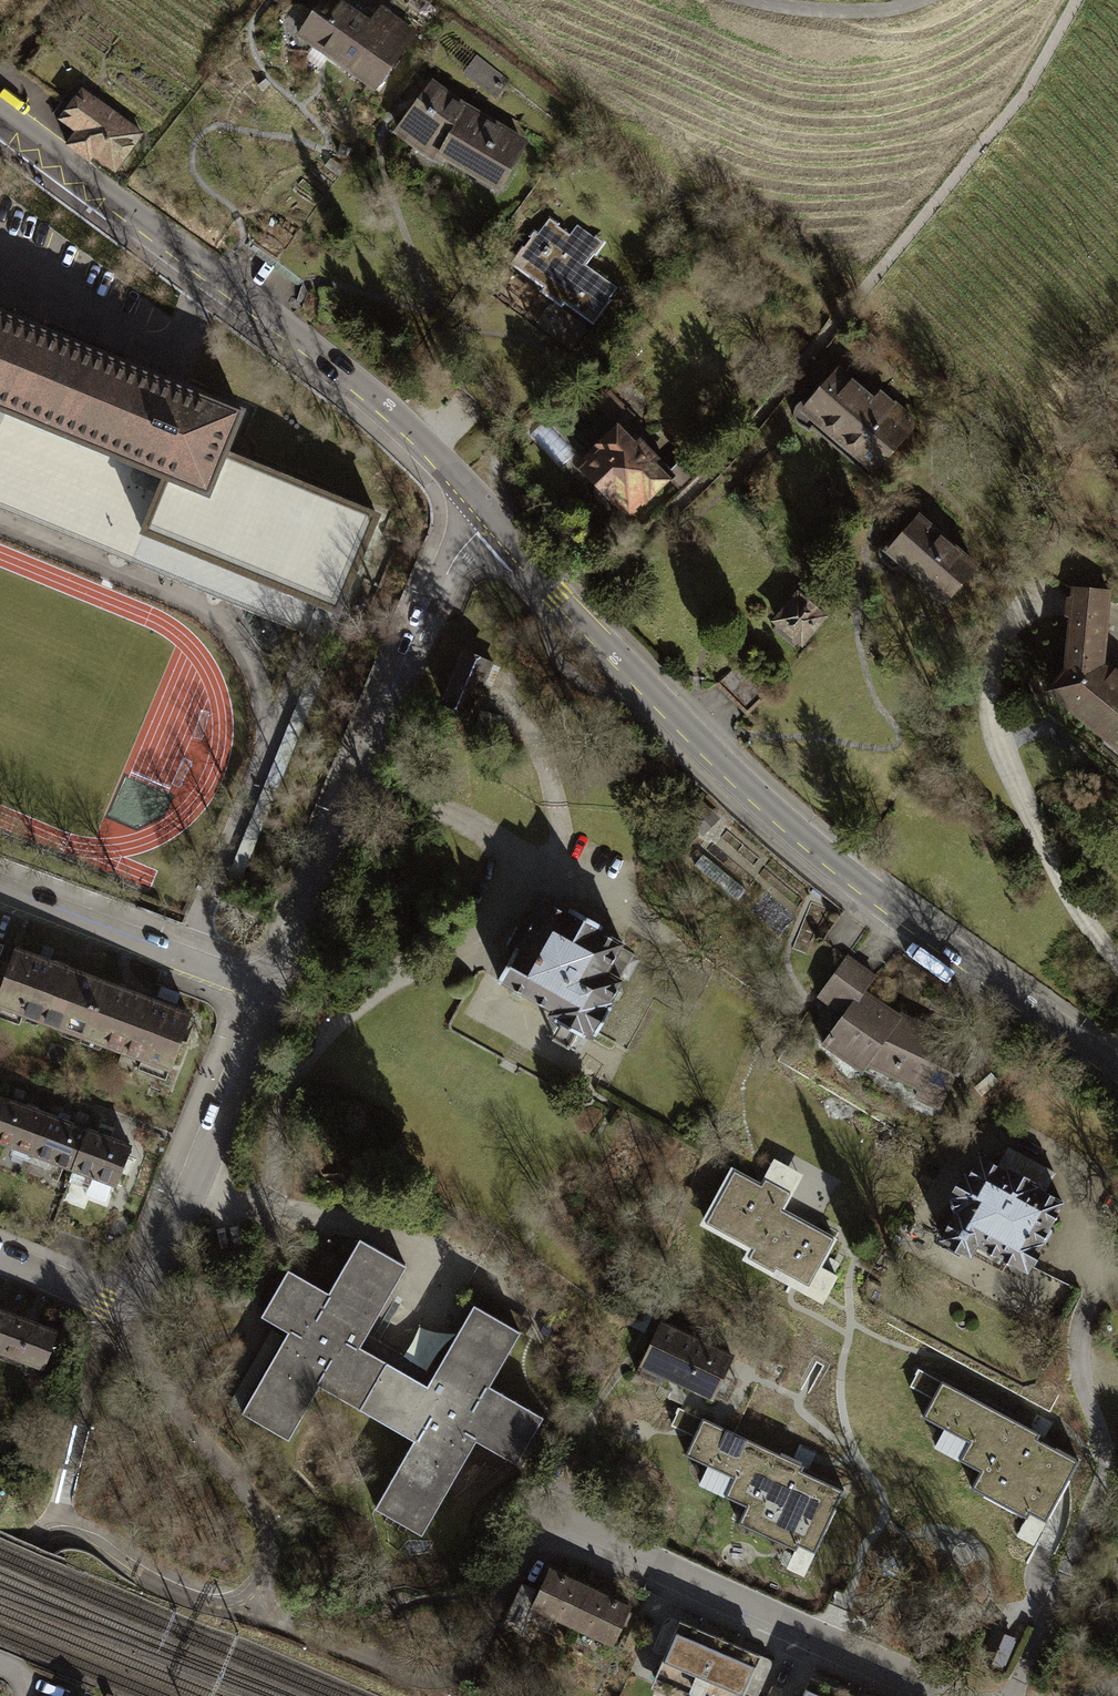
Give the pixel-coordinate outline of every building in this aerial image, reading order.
[(377,95),(421,32),(384,6),(377,16),(359,3),(356,9),(343,0),(325,0),(298,40),(377,95)] [(530,142),(476,112),(435,83),(397,135),(437,166),(502,198),(530,142)] [(116,176),(146,136),(82,89),(59,121),(77,134),(66,148),(97,170),(101,165),(116,176)] [(251,240),(278,262),(297,238),(270,216),(251,240)] [(567,306),(594,325),(618,292),(585,268),(593,257),(596,259),(607,244),(595,235),(593,238),(577,226),(570,236),(558,228),(560,225),(551,218),(539,235),(535,233),(511,266),(545,290),(541,295),(564,311),(567,306)] [(539,331),(573,357),(589,336),(554,310),(539,331)] [(120,556),(132,560),(305,634),(316,605),(339,613),(378,515),(226,454),(243,412),(37,329),(39,322),(26,317),(12,311),(9,318),(0,314),(0,507),(120,556)] [(799,416),(879,482),(926,426),(885,392),(876,403),(837,371),(799,416)] [(615,425),(629,412),(609,392),(595,406),(615,425)] [(616,509),(633,527),(675,485),(659,469),(666,463),(644,440),(637,447),(620,430),(578,471),(597,490),(593,503),(602,511),(616,509)] [(888,561),(953,613),(985,575),(920,522),(888,561)] [(773,626),(806,652),(833,618),(800,592),(773,626)] [(1069,675),(1049,700),(1117,755),(1117,671),(1110,664),(1112,612),(1113,595),(1073,593),(1072,606),(1069,675)] [(495,666),(463,654),(444,703),(469,713),(476,695),(481,682),(488,684),(495,666)] [(703,831),(715,819),(700,803),(687,816),(703,831)] [(746,889),(703,855),(694,865),(737,900),(746,889)] [(568,913),(545,900),(527,933),(516,927),(507,944),(515,948),(498,981),(508,986),(510,994),(519,999),(527,996),(552,1010),(549,1015),(556,1019),(555,1021),(561,1024),(553,1040),(570,1049),(579,1033),(585,1036),(585,1034),(591,1038),(595,1033),(596,1034),(610,1008),(608,1007),(612,1001),(618,1000),(622,992),(620,985),(622,980),(621,979),(634,953),(621,947),(623,943),(598,930),(601,925),(571,909),(568,913)] [(101,983),(16,952),(0,995),(0,1016),(19,1023),(23,1012),(82,1034),(101,983)] [(880,978),(850,958),(818,1004),(848,1024),(828,1053),(869,1081),(871,1078),(941,1113),(979,1052),(908,1017),(906,1021),(868,995),(880,978)] [(165,1078),(188,1016),(101,983),(82,1034),(143,1058),(139,1068),(165,1078)] [(0,1114),(0,1141),(33,1154),(47,1116),(6,1100),(0,1114)] [(47,1116),(33,1154),(73,1169),(87,1131),(47,1116)] [(87,1131),(73,1169),(68,1181),(86,1188),(84,1194),(103,1201),(111,1182),(116,1184),(130,1147),(87,1131)] [(999,1168),(980,1157),(970,1175),(965,1173),(950,1201),(953,1212),(956,1214),(943,1239),(971,1254),(977,1243),(1028,1270),(1031,1265),(1043,1242),(1041,1241),(1062,1202),(1043,1192),(1053,1173),(1009,1149),(999,1168)] [(731,1168),(695,1229),(743,1257),(738,1266),(822,1314),(843,1278),(824,1267),(842,1237),(792,1208),(812,1173),(776,1152),(758,1184),(731,1168)] [(519,1331),(474,1306),(427,1386),(385,1362),(359,1346),(405,1266),(360,1240),(329,1294),(288,1270),(261,1315),(289,1331),(243,1412),(288,1439),(319,1384),(415,1440),(376,1507),(421,1533),(476,1438),(516,1462),(542,1416),(489,1386),(519,1331)] [(0,1309),(0,1350),(1,1350),(14,1314),(0,1309)] [(14,1314),(1,1350),(0,1352),(0,1358),(19,1365),(22,1357),(44,1365),(57,1330),(14,1314)] [(732,1356),(661,1323),(636,1374),(659,1385),(665,1374),(713,1397),(732,1356)] [(1090,1458),(912,1367),(896,1397),(921,1410),(911,1428),(936,1441),(927,1458),(970,1480),(959,1501),(1016,1530),(1005,1551),(1034,1566),(1090,1458)] [(774,1576),(806,1591),(854,1487),(676,1406),(665,1429),(690,1440),(682,1457),(705,1468),(697,1486),(741,1506),(730,1530),(784,1554),(774,1576)] [(589,1589),(549,1570),(539,1591),(523,1583),(503,1624),(524,1633),(536,1608),(572,1625),(589,1589)] [(629,1608),(589,1589),(572,1625),(612,1643),(629,1608)] [(679,1620),(650,1686),(673,1695),(695,1695),(720,1637),(679,1620)] [(720,1637),(695,1695),(742,1695),(760,1654),(720,1637)] [(811,1677),(803,1695),(855,1695),(811,1677)]
